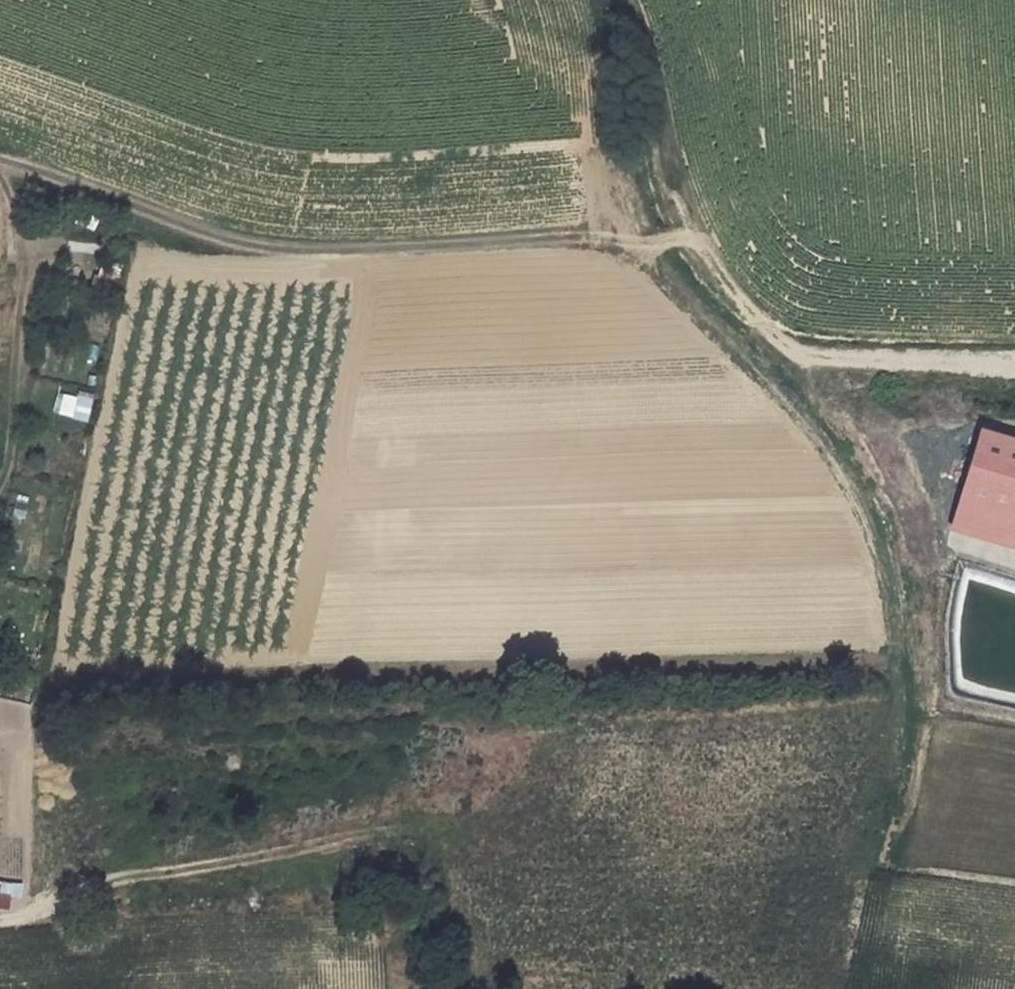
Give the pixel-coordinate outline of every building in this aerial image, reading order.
[(59,392),(56,417),(89,420),(91,396),(59,392)] [(967,398),(938,514),(1014,535),(1014,411),(967,398)] [(13,495),(11,516),(24,518),(26,496),(13,495)] [(15,752),(0,753),(0,829),(16,829),(15,752)] [(26,844),(1,839),(0,844),(0,866),(20,871),(26,844)] [(16,882),(0,882),(0,909),(15,909),(16,882)]
